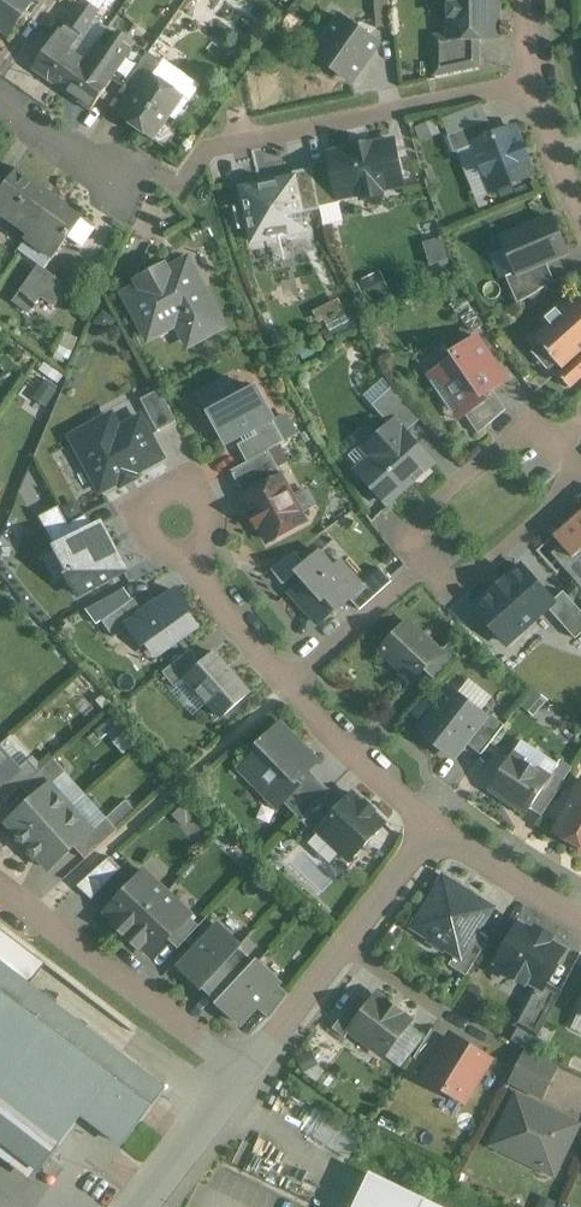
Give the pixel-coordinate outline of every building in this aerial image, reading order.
[(10,34),(34,0),(0,0),(0,27),(10,34)] [(68,22),(84,33),(100,11),(86,0),(84,0),(68,22)] [(377,28),(391,27),(389,0),(375,0),(377,28)] [(443,2),(449,8),(449,37),(449,39),(478,39),(492,38),(492,13),(495,9),(495,0),(443,0),(443,2)] [(378,44),(341,18),(315,55),(352,81),(378,44)] [(61,31),(34,70),(63,90),(63,89),(84,60),(71,51),(77,42),(61,31)] [(99,43),(86,61),(84,60),(63,89),(63,90),(62,90),(91,111),(113,79),(137,46),(121,35),(109,51),(99,43)] [(478,39),(449,39),(449,37),(435,37),(436,75),(478,66),(478,39)] [(137,46),(113,79),(125,88),(149,54),(137,46)] [(149,54),(125,88),(136,96),(152,74),(154,76),(162,63),(149,53),(149,54)] [(136,96),(122,117),(153,139),(183,96),(154,76),(152,74),(136,96)] [(489,121),(448,136),(455,153),(476,144),(476,143),(495,136),(494,135),(489,121)] [(513,127),(494,135),(495,136),(476,143),(476,144),(482,159),(479,160),(484,174),(487,173),(493,188),(512,182),(513,184),(532,177),(525,159),(528,158),(522,144),(520,145),(513,127)] [(331,161),(338,199),(361,194),(362,200),(383,195),(381,190),(403,185),(394,142),(372,147),(371,143),(351,147),(352,151),(329,155),(331,161)] [(312,169),(320,208),(339,204),(338,199),(331,161),(311,165),(312,169)] [(17,169),(0,193),(0,211),(30,234),(57,197),(17,169)] [(295,179),(302,213),(321,210),(320,208),(312,169),(294,173),(295,179)] [(295,179),(242,190),(253,241),(306,230),(302,213),(295,179)] [(84,216),(57,197),(30,234),(27,239),(54,258),(69,237),(83,247),(97,227),(83,217),(84,216)] [(552,217),(503,238),(518,272),(518,273),(546,261),(567,253),(552,217)] [(126,294),(150,339),(186,320),(198,341),(224,327),(188,260),(168,271),(165,266),(139,280),(142,285),(126,294)] [(546,261),(518,273),(518,272),(506,277),(518,304),(555,282),(546,261)] [(69,287),(39,265),(25,285),(42,297),(43,298),(56,306),(69,287)] [(42,297),(25,285),(13,301),(31,314),(42,297)] [(561,313),(557,309),(546,319),(550,323),(534,337),(562,369),(563,369),(580,354),(580,295),(561,313)] [(436,372),(465,414),(487,399),(485,396),(493,390),(505,381),(489,359),(491,357),(477,338),(453,355),(455,359),(436,372)] [(563,369),(562,369),(557,373),(571,388),(580,379),(580,354),(563,369)] [(201,395),(227,443),(252,430),(274,418),(258,388),(239,397),(230,380),(201,395)] [(407,432),(421,419),(392,388),(373,405),(391,424),(396,420),(407,432)] [(142,400),(159,432),(177,422),(160,390),(142,400)] [(493,390),(485,396),(487,399),(465,414),(479,434),(507,410),(493,390)] [(101,491),(163,458),(142,418),(109,435),(102,422),(73,437),(101,491)] [(274,418),(252,430),(256,437),(239,446),(248,462),(269,451),(286,442),(274,418)] [(358,472),(387,504),(415,478),(417,481),(426,473),(424,470),(433,461),(407,432),(396,420),(391,424),(365,448),(373,458),(358,472)] [(283,477),(269,451),(248,462),(231,471),(245,497),(283,477)] [(306,521),(283,477),(245,497),(253,512),(250,514),(258,528),(261,527),(268,541),(306,521)] [(43,516),(59,547),(93,529),(87,516),(69,525),(60,508),(43,516)] [(556,533),(577,559),(569,566),(580,580),(580,513),(556,533)] [(79,595),(124,572),(99,525),(93,529),(59,547),(72,571),(67,573),(79,595)] [(290,592),(319,624),(336,608),(338,610),(350,599),(363,587),(340,562),(333,568),(319,552),(297,572),(304,580),(290,592)] [(476,608),(507,643),(548,607),(554,602),(522,567),(508,580),(506,578),(504,580),(506,582),(494,592),(492,590),(491,592),(492,594),(476,608)] [(363,587),(350,599),(360,610),(392,582),(382,571),(363,587)] [(192,612),(177,591),(145,614),(130,625),(131,627),(144,645),(148,643),(156,655),(197,626),(189,614),(192,612)] [(548,607),(576,639),(580,634),(580,611),(565,593),(554,602),(548,607)] [(130,625),(145,614),(134,599),(103,621),(115,638),(131,627),(130,625)] [(408,622),(382,650),(414,680),(424,668),(440,651),(408,622)] [(440,651),(424,668),(436,679),(464,648),(454,639),(445,649),(443,648),(440,651)] [(187,678),(203,664),(192,650),(163,673),(176,687),(187,678)] [(222,717),(250,692),(216,653),(203,664),(187,678),(222,717)] [(487,717),(452,689),(419,731),(447,753),(460,751),(467,743),(487,717)] [(487,717),(467,743),(481,755),(504,725),(490,714),(487,717)] [(310,769),(318,762),(282,724),(259,745),(263,749),(246,764),(283,803),(287,799),(303,784),(299,780),(310,769)] [(19,771),(0,751),(0,788),(19,771)] [(513,753),(490,788),(527,812),(530,808),(550,778),(513,753)] [(22,788),(34,800),(50,785),(66,771),(54,758),(39,772),(22,788)] [(39,772),(29,762),(19,771),(0,788),(0,794),(7,802),(22,788),(39,772)] [(328,789),(310,769),(299,780),(303,784),(287,799),(303,816),(328,789)] [(550,778),(530,808),(542,816),(565,780),(554,772),(550,778)] [(17,837),(26,848),(71,808),(50,785),(34,800),(8,823),(19,835),(17,837)] [(556,833),(580,846),(580,785),(556,833)] [(328,789),(303,816),(299,820),(316,835),(320,831),(346,803),(329,788),(328,789)] [(346,803),(320,831),(351,860),(385,824),(374,813),(376,812),(366,803),(365,805),(354,794),(346,803)] [(74,847),(92,831),(71,808),(26,848),(36,859),(38,857),(50,870),(74,847)] [(74,847),(85,860),(118,830),(107,818),(92,831),(74,847)] [(78,887),(92,899),(122,868),(111,857),(78,887)] [(127,937),(168,893),(145,871),(106,913),(116,923),(114,925),(127,937)] [(445,878),(413,927),(456,954),(460,957),(476,931),(491,908),(445,878)] [(168,939),(189,916),(191,914),(168,893),(127,937),(140,949),(142,947),(152,956),(168,939)] [(186,942),(200,927),(189,916),(168,939),(179,949),(186,942)] [(186,942),(197,951),(218,928),(207,919),(200,927),(186,942)] [(537,984),(543,988),(545,985),(565,951),(550,942),(553,937),(538,928),(535,933),(519,924),(497,961),(513,970),(509,976),(525,985),(528,979),(537,984)] [(220,1004),(223,1001),(257,964),(239,949),(241,946),(220,926),(218,928),(197,951),(181,968),(192,978),(195,975),(204,984),(202,987),(220,1004)] [(57,1149),(83,1116),(123,1146),(167,1089),(30,985),(47,964),(0,928),(0,1105),(57,1149)] [(490,940),(476,931),(460,957),(456,954),(449,964),(466,976),(490,940)] [(229,1014),(241,1024),(257,1007),(278,984),(280,982),(258,963),(257,964),(223,1001),(233,1010),(229,1014)] [(278,984),(257,1007),(270,1019),(289,994),(278,984)] [(543,988),(537,984),(514,1022),(534,1034),(559,993),(545,985),(543,988)] [(350,1029),(371,1003),(359,994),(333,1029),(345,1039),(352,1030),(350,1029)] [(352,1030),(385,1056),(411,1022),(377,995),(371,1003),(350,1029),(352,1030)] [(415,1059),(431,1068),(449,1039),(433,1030),(415,1059)] [(431,1068),(425,1078),(448,1092),(450,1089),(467,1099),(492,1058),(473,1046),(470,1050),(450,1038),(449,1039),(431,1068)] [(510,1082),(543,1098),(557,1067),(525,1051),(510,1082)] [(580,1125),(516,1095),(492,1146),(534,1166),(541,1151),(562,1161),(580,1125)] [(372,1177),(358,1206),(434,1206),(372,1177)]
